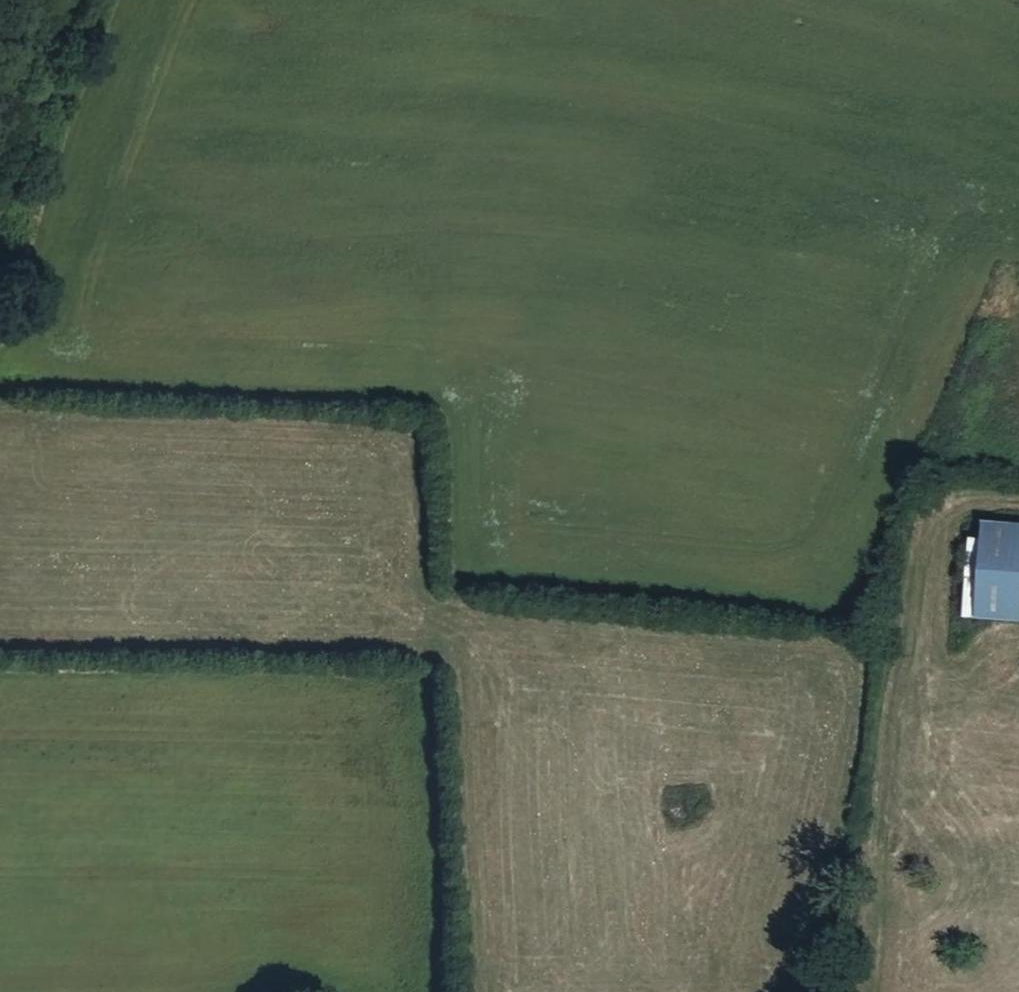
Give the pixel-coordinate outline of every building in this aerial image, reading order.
[(974,513),(968,606),(1018,609),(1018,516),(974,513)]
